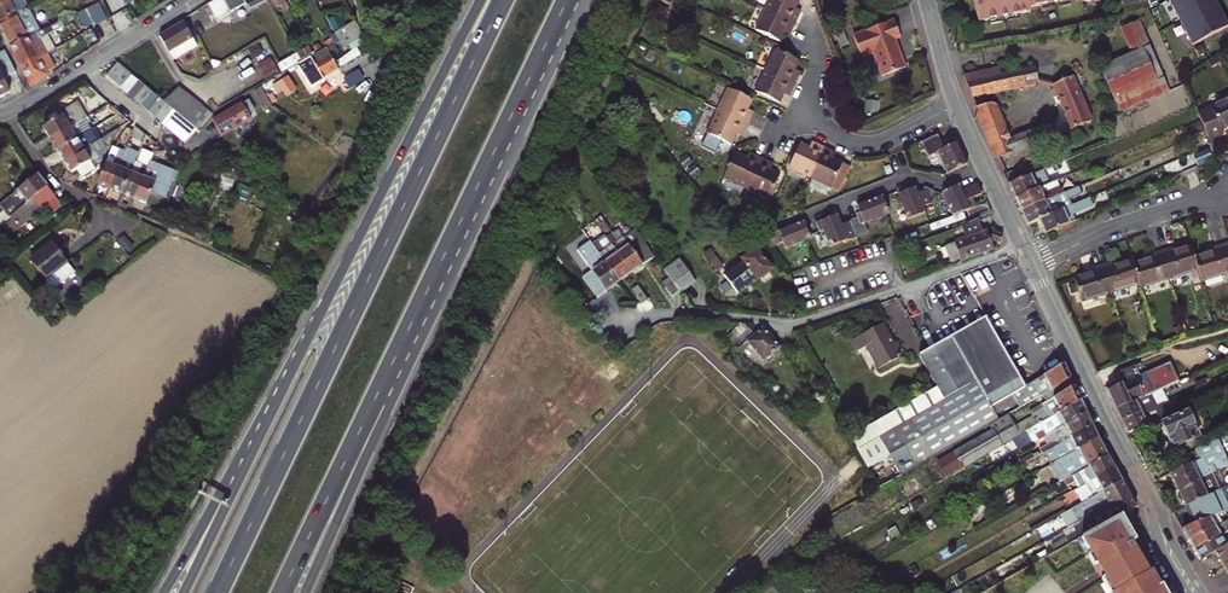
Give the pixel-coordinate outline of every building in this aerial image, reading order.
[(22,9),(25,7),(22,0),(17,0),(16,1),(16,0),(0,0),(0,19),(22,9)] [(210,6),(220,22),(232,14),(232,12),(247,4),(250,11),(270,0),(219,0),(210,6)] [(795,23),(798,15),(793,13),(795,8),(799,0),(769,0),(765,8),(795,23)] [(978,21),(1032,10),(1031,5),(1059,0),(974,0),(978,21)] [(1193,44),(1227,25),(1215,0),(1170,0),(1193,44)] [(99,2),(91,6),(99,20),(100,23),(108,19),(99,2)] [(99,20),(91,6),(77,14),(84,28),(99,20)] [(11,46),(40,31),(29,8),(23,11),(22,9),(0,19),(0,25),(11,46)] [(779,41),(783,32),(785,27),(791,30),(795,23),(765,8),(755,29),(779,41)] [(1121,26),(1132,53),(1144,48),(1163,92),(1169,89),(1138,19),(1121,26)] [(896,20),(855,35),(863,55),(875,50),(884,76),(907,67),(899,45),(896,46),(894,40),(902,37),(896,20)] [(183,21),(159,36),(173,59),(197,45),(183,21)] [(335,33),(339,40),(343,47),(364,36),(356,22),(335,33)] [(11,46),(17,59),(27,54),(32,65),(40,60),(39,58),(49,53),(41,39),(56,31),(53,24),(40,31),(11,46)] [(849,41),(841,44),(845,55),(853,52),(849,41)] [(1144,48),(1132,53),(1101,67),(1120,111),(1163,92),(1144,48)] [(765,70),(795,84),(798,77),(793,74),(795,70),(799,61),(775,49),(765,70)] [(0,53),(0,72),(3,79),(16,73),(5,50),(0,53)] [(303,50),(297,53),(302,61),(308,58),(303,50)] [(17,59),(30,85),(48,74),(47,72),(56,67),(49,53),(39,58),(40,60),(32,65),(27,54),(17,59)] [(329,53),(314,62),(323,78),(339,69),(329,53)] [(273,56),(260,63),(266,75),(279,68),(273,56)] [(106,76),(121,88),(132,74),(117,62),(106,76)] [(314,62),(301,70),(310,86),(312,87),(325,80),(323,78),(314,62)] [(360,65),(342,75),(350,90),(368,79),(360,65)] [(1039,82),(1038,80),(1035,67),(1000,75),(998,67),(965,74),(973,95),(1039,82)] [(795,84),(765,70),(755,91),(779,102),(783,93),(785,89),(791,92),(795,84)] [(10,92),(3,79),(0,72),(0,97),(10,92)] [(1079,72),(1053,83),(1066,115),(1072,128),(1090,120),(1077,87),(1084,84),(1079,72)] [(132,74),(121,88),(128,94),(138,80),(132,74)] [(274,84),(281,96),(298,86),(291,74),(274,84)] [(128,94),(134,99),(145,86),(138,80),(128,94)] [(145,86),(134,99),(141,105),(152,91),(145,86)] [(173,109),(198,129),(210,115),(212,114),(179,87),(163,101),(167,103),(173,109)] [(262,89),(254,93),(265,112),(272,107),(262,89)] [(717,109),(747,124),(750,116),(745,114),(747,110),(751,100),(727,89),(717,109)] [(148,111),(159,97),(152,91),(141,105),(148,111)] [(155,117),(167,103),(163,101),(159,97),(148,111),(155,117)] [(1197,113),(1200,120),(1209,139),(1223,132),(1221,129),(1227,125),(1227,98),(1197,113)] [(51,138),(87,117),(77,101),(57,114),(59,117),(45,126),(51,138)] [(162,123),(173,109),(167,103),(155,117),(162,123)] [(995,103),(977,105),(997,157),(1040,141),(1034,128),(1010,139),(995,103)] [(240,126),(251,119),(243,104),(231,111),(239,125),(240,126)] [(173,109),(162,123),(175,134),(190,139),(198,129),(173,109)] [(730,144),(736,133),(738,128),(743,131),(747,124),(717,109),(706,133),(730,144)] [(239,125),(231,111),(213,121),(222,136),(240,126),(239,125)] [(43,123),(45,126),(59,117),(57,114),(43,123)] [(1034,128),(1040,141),(1072,128),(1066,115),(1034,128)] [(58,150),(89,131),(86,125),(90,122),(87,117),(51,138),(58,150)] [(98,140),(64,161),(72,173),(91,161),(93,165),(103,159),(108,149),(106,146),(120,133),(117,129),(98,140)] [(92,130),(89,131),(58,150),(64,161),(98,140),(92,130)] [(946,174),(968,164),(957,142),(944,148),(937,133),(921,141),(928,157),(936,153),(946,174)] [(789,167),(810,177),(824,147),(817,143),(814,149),(810,147),(801,143),(789,167)] [(110,188),(125,152),(112,147),(98,182),(110,188)] [(127,147),(125,152),(110,188),(122,193),(135,160),(132,159),(136,151),(127,147)] [(824,147),(810,177),(838,191),(850,166),(833,159),(828,156),(832,150),(824,147)] [(138,161),(135,160),(122,193),(135,197),(150,160),(153,154),(143,150),(138,161)] [(735,153),(724,177),(747,188),(761,158),(754,155),(751,161),(747,159),(735,153)] [(761,158),(747,188),(769,198),(780,174),(770,170),(766,168),(769,162),(761,158)] [(177,172),(150,160),(135,197),(147,203),(151,192),(165,198),(177,172)] [(1005,174),(1009,184),(1039,171),(1035,162),(1005,174)] [(1009,184),(1016,198),(1058,179),(1074,172),(1070,163),(1054,169),(1052,165),(1039,171),(1009,184)] [(0,204),(0,227),(8,236),(34,215),(39,221),(61,203),(38,173),(0,204)] [(219,182),(231,186),(232,181),(221,177),(219,182)] [(1016,198),(1022,211),(1063,192),(1058,179),(1016,198)] [(231,186),(219,182),(216,189),(228,193),(231,186)] [(958,185),(941,193),(952,216),(977,207),(972,198),(982,194),(977,183),(961,191),(958,185)] [(251,188),(240,184),(236,196),(246,200),(251,188)] [(908,190),(906,186),(896,190),(907,220),(924,213),(922,207),(930,203),(929,200),(932,190),(924,187),(922,191),(917,194),(914,188),(908,190)] [(1028,224),(1039,219),(1051,213),(1049,209),(1082,194),(1078,186),(1063,192),(1022,211),(1028,224)] [(856,218),(849,221),(856,238),(867,233),(863,223),(888,213),(881,196),(856,206),(858,213),(855,214),(856,218)] [(1039,219),(1045,232),(1070,222),(1067,215),(1093,204),(1090,196),(1051,213),(1039,219)] [(797,204),(792,215),(803,211),(797,204)] [(840,225),(837,215),(815,224),(818,232),(823,231),(829,247),(856,238),(849,221),(840,225)] [(594,221),(604,235),(631,273),(643,265),(617,230),(613,233),(601,216),(594,221)] [(977,219),(961,225),(965,238),(945,245),(951,261),(993,248),(990,240),(986,230),(982,232),(977,219)] [(774,222),(757,229),(771,249),(782,242),(784,248),(809,238),(803,221),(777,231),(774,222)] [(690,226),(685,230),(689,235),(694,231),(690,226)] [(583,231),(590,241),(619,282),(631,273),(604,235),(598,240),(588,227),(583,231)] [(1001,235),(992,232),(992,233),(989,235),(990,240),(998,243),(1001,235)] [(619,282),(590,241),(577,250),(591,271),(586,275),(601,296),(619,282)] [(53,244),(31,261),(46,280),(49,293),(76,272),(53,244)] [(1223,244),(1214,247),(1215,251),(1196,257),(1199,268),(1203,280),(1227,272),(1227,258),(1223,244)] [(1161,250),(1170,277),(1199,268),(1196,257),(1192,245),(1172,251),(1171,247),(1161,250)] [(712,248),(704,254),(718,271),(726,265),(712,248)] [(755,250),(725,274),(739,292),(761,275),(764,278),(770,273),(767,271),(770,268),(755,250)] [(1170,277),(1161,250),(1153,252),(1154,257),(1134,263),(1140,281),(1142,286),(1170,277)] [(1102,264),(1111,290),(1140,281),(1134,263),(1133,258),(1113,265),(1111,261),(1102,264)] [(679,259),(664,270),(670,278),(679,291),(680,293),(695,281),(679,259)] [(1111,290),(1102,264),(1093,267),(1094,271),(1075,277),(1081,300),(1111,290)] [(679,291),(670,278),(663,283),(671,296),(679,291)] [(647,298),(638,285),(632,289),(641,303),(647,298)] [(872,424),(879,435),(976,380),(977,380),(1011,361),(985,317),(920,355),(938,387),(872,424)] [(735,352),(739,355),(751,345),(765,360),(780,347),(763,328),(756,334),(745,323),(735,323),(739,328),(743,334),(739,337),(734,331),(728,336),(737,350),(735,352)] [(884,323),(851,341),(857,351),(867,345),(879,368),(906,353),(898,340),(895,342),(884,323)] [(739,328),(734,331),(739,337),(743,334),(739,328)] [(1173,359),(1144,372),(1139,374),(1136,369),(1142,367),(1143,366),(1141,362),(1117,372),(1102,378),(1116,408),(1157,390),(1191,375),(1187,368),(1179,372),(1176,373),(1172,366),(1176,364),(1173,359)] [(879,435),(889,453),(1021,379),(1011,361),(977,380),(976,380),(879,435)] [(1021,379),(889,453),(901,474),(989,424),(1009,413),(1042,394),(1071,378),(1064,364),(1059,367),(1025,386),(1021,379)] [(948,476),(1040,423),(1080,399),(1071,378),(1042,394),(1046,401),(1030,411),(1032,416),(1016,425),(1009,413),(989,424),(992,429),(939,459),(948,476)] [(1116,408),(1122,421),(1163,402),(1157,390),(1116,408)] [(1055,430),(1086,412),(1080,399),(1040,423),(1044,429),(1035,434),(1038,439),(1043,437),(1055,430)] [(1122,421),(1128,433),(1170,413),(1164,402),(1163,402),(1122,421)] [(1174,446),(1209,430),(1199,408),(1164,424),(1174,446)] [(1092,425),(1086,412),(1055,430),(1059,437),(1047,444),(1040,448),(1043,453),(1050,449),(1092,425)] [(1056,461),(1065,456),(1067,455),(1098,438),(1092,425),(1050,449),(1056,461)] [(1043,437),(1047,444),(1059,437),(1055,430),(1043,437)] [(1077,472),(1079,471),(1108,455),(1098,438),(1067,455),(1077,472)] [(1170,472),(1175,483),(1197,473),(1196,471),(1213,463),(1215,470),(1220,467),(1219,462),(1216,462),(1226,457),(1218,438),(1196,449),(1199,459),(1170,472)] [(1008,457),(1023,448),(1019,442),(1004,451),(1008,457)] [(1166,463),(1170,472),(1199,459),(1196,449),(1166,463)] [(1027,462),(1035,458),(1032,453),(1025,457),(1027,462)] [(1046,459),(1043,453),(1035,458),(1027,462),(1031,468),(1046,459)] [(1079,471),(1086,483),(1114,467),(1108,455),(1079,471)] [(1056,461),(1051,464),(1054,469),(1068,461),(1065,456),(1056,461)] [(1220,467),(1227,464),(1227,460),(1227,459),(1219,462),(1220,467)] [(1175,483),(1186,505),(1220,488),(1215,477),(1206,482),(1207,484),(1203,486),(1199,477),(1215,470),(1213,463),(1196,471),(1197,473),(1175,483)] [(1083,502),(1089,499),(1122,480),(1114,467),(1086,483),(1076,489),(1083,502)] [(909,478),(917,491),(923,488),(915,475),(909,478)] [(1079,521),(1102,510),(1101,508),(1129,493),(1122,480),(1089,499),(1092,504),(1075,514),(1079,521)] [(1194,523),(1218,512),(1227,508),(1227,503),(1225,498),(1227,496),(1227,485),(1220,488),(1186,505),(1194,523)] [(1101,508),(1102,510),(1103,512),(1081,524),(1086,534),(1116,517),(1136,506),(1129,493),(1101,508)] [(1183,528),(1189,538),(1215,525),(1222,522),(1223,521),(1218,512),(1194,523),(1183,528)] [(1082,536),(1115,592),(1160,592),(1131,542),(1135,540),(1125,523),(1121,525),(1116,517),(1086,534),(1082,536)] [(1086,534),(1081,524),(1074,528),(1079,538),(1082,536),(1086,534)] [(1189,538),(1195,549),(1220,536),(1215,525),(1189,538)] [(1220,536),(1195,549),(1200,559),(1215,550),(1225,544),(1220,536)] [(1227,571),(1227,543),(1225,544),(1215,550),(1227,571)] [(908,585),(912,592),(914,592),(920,590),(915,582),(908,585)]
